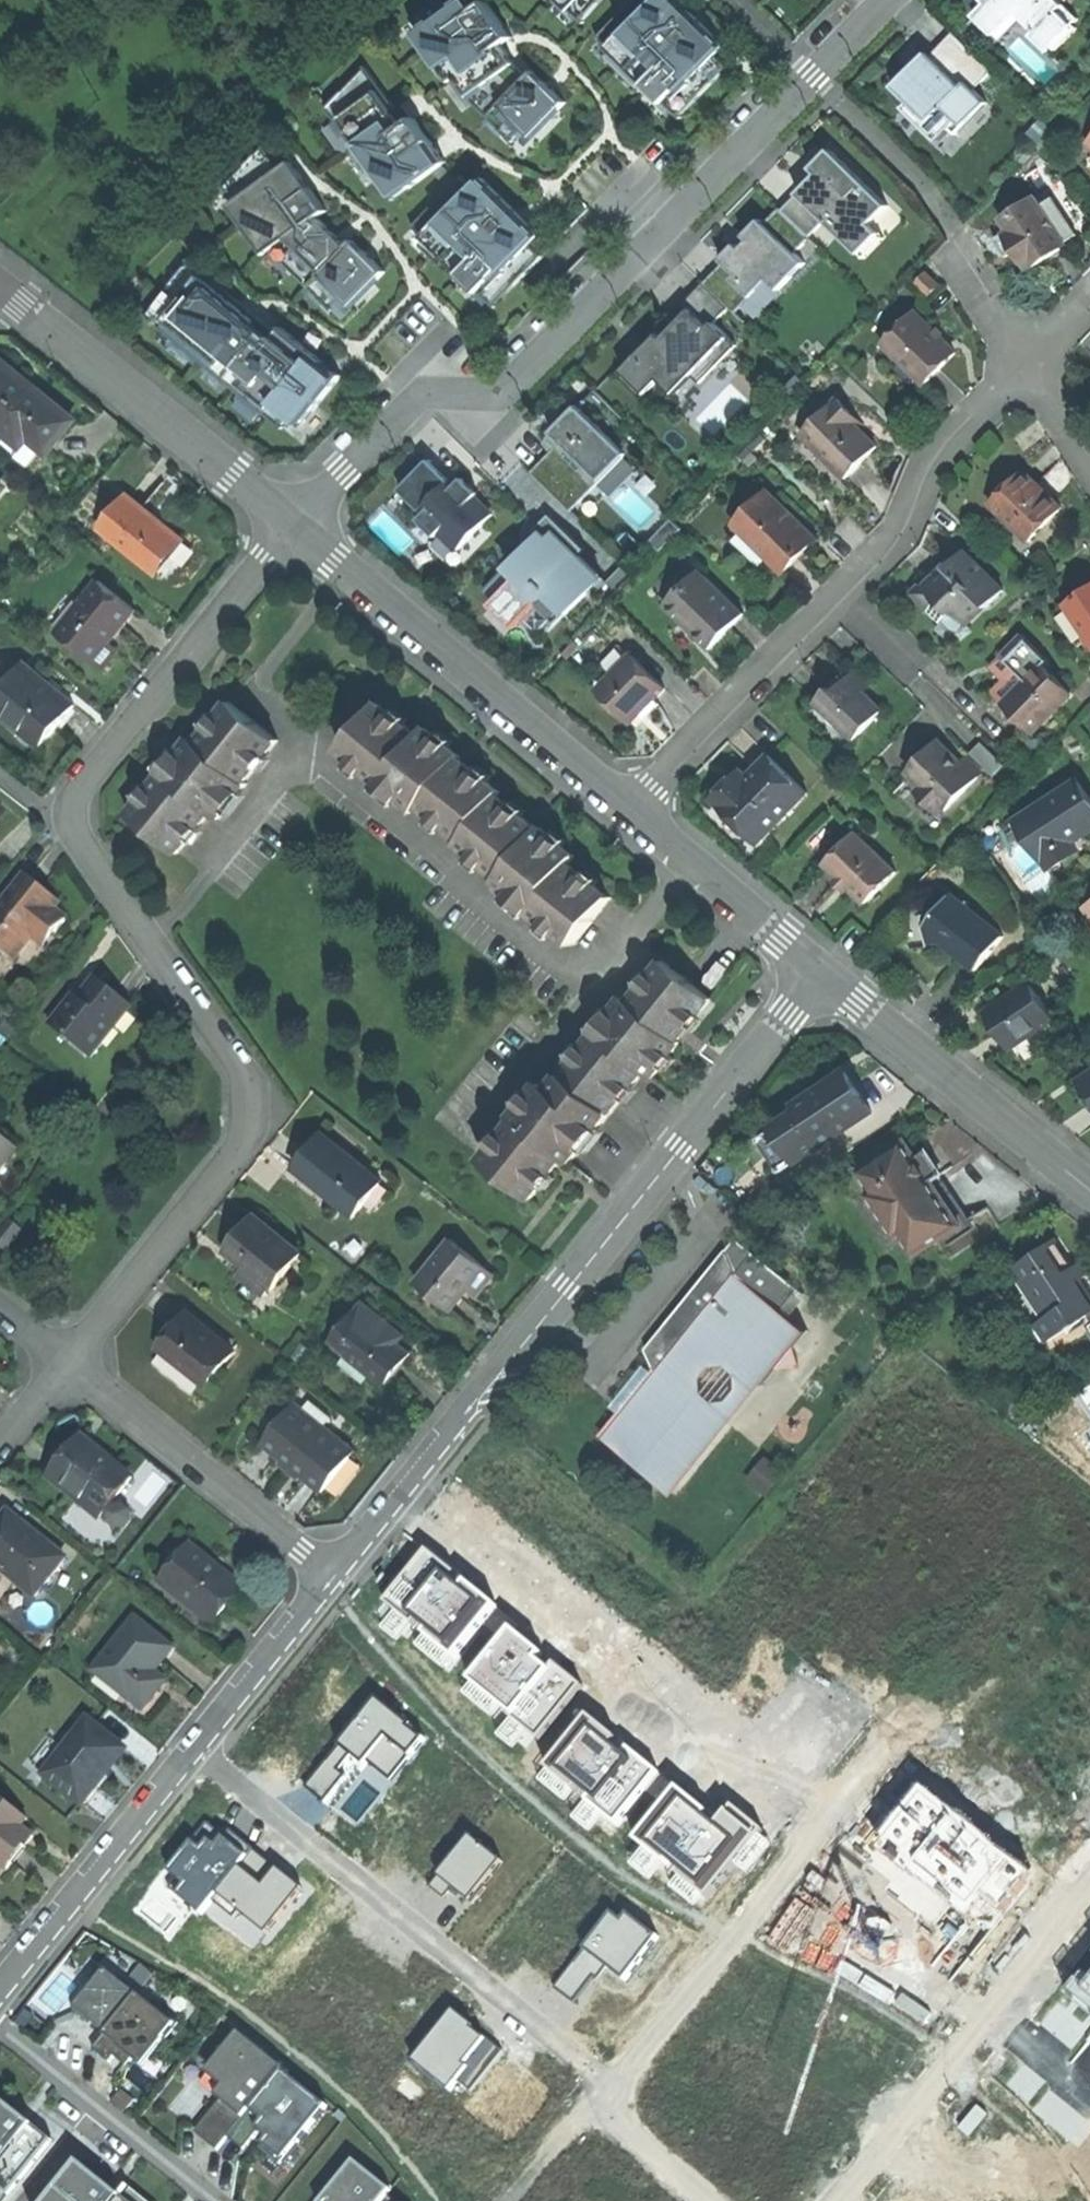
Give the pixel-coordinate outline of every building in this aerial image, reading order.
[(468,0),(437,0),(438,0),(415,16),(414,15),(412,17),(422,31),(468,0)] [(503,45),(514,37),(499,17),(487,1),(476,8),(470,0),(468,0),(422,31),(454,76),(503,45)] [(584,22),(585,21),(583,19),(601,0),(560,0),(584,22)] [(659,0),(634,0),(600,35),(599,35),(597,37),(610,50),(659,0)] [(661,0),(659,0),(610,50),(681,118),(683,116),(681,115),(726,69),(728,70),(730,68),(704,43),(708,39),(703,34),(700,31),(701,31),(700,29),(695,34),(687,25),(688,24),(684,19),(682,21),(661,0)] [(975,16),(990,30),(1012,8),(1056,50),(1077,28),(1073,24),(1079,18),(1060,0),(991,0),(975,16)] [(953,33),(931,56),(967,90),(971,86),(974,89),(992,71),(953,33)] [(489,119),(528,76),(518,67),(503,45),(454,76),(475,104),(489,119)] [(934,124),(967,90),(931,56),(923,65),(914,74),(910,70),(895,86),(911,102),(934,124)] [(326,107),(337,122),(383,89),(366,66),(364,67),(364,68),(328,106),(328,105),(326,107)] [(534,70),(528,76),(489,119),(513,142),(515,140),(514,139),(524,129),(533,137),(566,102),(544,80),(534,70)] [(988,102),(974,89),(971,86),(967,90),(934,124),(911,102),(906,106),(904,107),(939,141),(949,132),(948,131),(951,128),(957,134),(988,102)] [(383,89),(337,122),(356,149),(391,125),(396,133),(414,118),(410,112),(405,106),(399,111),(383,89)] [(391,125),(356,149),(393,200),(395,198),(394,197),(409,187),(409,188),(433,171),(442,164),(446,161),(415,118),(414,118),(396,133),(391,125)] [(224,187),(233,201),(281,169),(264,146),(224,187)] [(799,194),(826,220),(851,244),(871,224),(889,206),(831,149),(812,168),(818,174),(805,188),(799,194)] [(265,244),(318,217),(327,210),(309,186),(292,161),(281,169),(233,201),(265,244)] [(458,180),(442,164),(433,171),(450,188),(458,180)] [(427,240),(477,190),(462,175),(459,177),(460,178),(458,180),(450,188),(415,225),(414,224),(412,226),(427,240)] [(497,210),(477,190),(427,240),(496,308),(498,305),(497,304),(544,256),(520,232),(523,228),(518,223),(516,221),(516,220),(515,219),(510,223),(502,214),(503,213),(499,208),(497,210)] [(826,220),(799,194),(783,210),(810,237),(826,220)] [(1036,196),(1001,219),(1021,248),(1017,251),(1028,268),(1032,265),(1034,267),(1049,257),(1068,244),(1066,242),(1042,206),(1036,196)] [(1053,198),(1042,206),(1066,242),(1077,235),(1053,198)] [(781,208),(765,223),(795,253),(811,237),(810,237),(783,210),(781,208)] [(307,286),(347,246),(318,217),(265,244),(307,286)] [(735,283),(751,298),(769,279),(779,289),(806,263),(795,253),(765,223),(761,219),(745,236),(751,241),(746,245),(742,250),(736,244),(721,259),(725,263),(741,277),(735,283)] [(885,237),(871,224),(851,244),(865,258),(885,237)] [(353,240),(347,246),(307,286),(333,311),(335,309),(334,308),(344,298),(352,306),(386,272),(369,255),(353,240)] [(145,312),(143,315),(283,429),(285,427),(283,426),(291,417),(300,425),(303,421),(304,422),(343,376),(338,372),(336,373),(324,362),(325,361),(315,353),(283,327),(278,332),(228,291),(189,258),(187,261),(189,262),(161,296),(156,291),(145,305),(150,310),(147,313),(145,312)] [(741,277),(725,263),(705,283),(729,306),(736,313),(751,298),(735,283),(741,277)] [(918,282),(931,294),(939,286),(926,273),(918,282)] [(705,330),(713,322),(729,306),(705,283),(704,282),(681,306),(705,330)] [(675,393),(693,375),(729,337),(713,322),(705,330),(681,306),(670,317),(677,324),(670,330),(664,337),(657,331),(645,343),(653,351),(643,361),(641,359),(622,378),(642,397),(660,379),(675,393)] [(957,352),(916,313),(885,344),(926,384),(941,368),(957,352)] [(737,345),(729,337),(693,375),(700,383),(737,345)] [(9,436),(16,428),(48,454),(75,421),(0,360),(0,429),(9,436)] [(839,399),(803,435),(846,478),(864,460),(878,447),(848,417),(853,413),(839,399)] [(592,472),(619,445),(579,406),(565,420),(552,433),(562,442),(592,472)] [(546,439),(556,448),(562,442),(552,433),(546,439)] [(572,511),(602,481),(592,472),(562,442),(556,448),(532,472),(572,511)] [(619,445),(592,472),(602,481),(628,454),(619,445)] [(401,489),(422,510),(451,481),(430,460),(401,489)] [(992,505),(1029,541),(1062,508),(1044,490),(1025,471),(992,505)] [(455,477),(451,481),(422,510),(421,512),(424,516),(420,520),(437,536),(441,532),(459,549),(493,514),(475,497),(461,483),(455,477)] [(465,479),(461,483),(475,497),(479,493),(465,479)] [(798,524),(768,494),(737,525),(784,572),(801,555),(817,539),(800,522),(798,524)] [(127,495),(100,529),(159,576),(186,542),(157,519),(127,495)] [(521,620),(542,640),(602,578),(579,556),(585,549),(551,516),(543,524),(536,530),(542,536),(490,589),(500,599),(521,620)] [(650,544),(660,553),(681,532),(671,522),(650,544)] [(916,598),(941,623),(954,609),(968,623),(986,605),(988,607),(1005,590),(965,551),(951,566),(949,563),(934,579),(916,598)] [(743,614),(700,572),(667,606),(683,621),(687,618),(698,628),(694,632),(710,648),(728,629),(743,614)] [(59,633),(93,660),(109,639),(115,632),(120,626),(123,627),(136,610),(101,581),(59,633)] [(1065,604),(1089,641),(1089,588),(1065,604)] [(515,626),(521,620),(500,599),(494,605),(515,626)] [(1044,665),(1049,661),(1022,634),(1001,655),(1027,681),(1044,665)] [(121,648),(109,639),(93,660),(104,669),(121,648)] [(665,689),(631,656),(602,687),(636,719),(650,705),(665,689)] [(41,747),(59,726),(75,706),(24,665),(0,694),(0,714),(41,747)] [(1004,704),(1033,733),(1072,693),(1044,665),(1027,681),(1013,695),(1004,704)] [(816,703),(854,740),(884,710),(865,692),(873,684),(858,669),(845,682),(835,692),(831,688),(816,703)] [(130,815),(178,853),(211,812),(219,819),(247,783),(245,782),(278,740),(231,702),(197,744),(191,740),(164,774),(130,815)] [(574,945),(612,898),(571,865),(578,856),(542,828),(540,830),(530,822),(499,797),(502,792),(474,770),(461,759),(463,757),(427,728),(420,736),(380,704),(342,751),(418,812),(423,807),(464,840),(461,844),(502,878),(498,884),(574,945)] [(939,740),(908,772),(923,787),(918,792),(939,813),(944,808),(947,810),(984,773),(967,757),(962,762),(948,749),(939,740)] [(971,753),(994,776),(1005,765),(982,742),(971,753)] [(713,800),(758,844),(808,793),(769,756),(749,777),(742,770),(728,784),(713,800)] [(1051,868),(1078,851),(1072,842),(1089,830),(1089,799),(1078,781),(1017,821),(1044,860),(1045,859),(1051,868)] [(844,882),(864,902),(894,872),(856,834),(826,864),(844,882)] [(17,956),(36,933),(49,943),(70,916),(58,906),(60,904),(46,892),(26,876),(0,909),(0,941),(17,956)] [(958,955),(977,970),(1004,936),(969,910),(968,902),(961,903),(951,895),(936,915),(923,914),(926,943),(943,943),(958,955)] [(484,1162),(532,1200),(553,1174),(565,1159),(571,1164),(645,1071),(653,1078),(681,1042),(679,1041),(691,1026),(712,999),(664,961),(632,1002),(625,997),(552,1090),(543,1083),(515,1118),(518,1120),(484,1162)] [(52,1026),(92,1058),(133,1008),(115,993),(97,979),(80,1000),(76,996),(52,1026)] [(999,1031),(1011,1048),(1054,1019),(1030,983),(987,1012),(999,1031)] [(822,1145),(873,1112),(859,1092),(846,1072),(796,1105),(798,1109),(822,1145)] [(1080,1081),(1089,1096),(1089,1075),(1080,1081)] [(782,1172),(822,1145),(798,1109),(772,1127),(774,1130),(760,1139),(782,1172)] [(301,1165),(362,1214),(390,1180),(329,1130),(315,1148),(301,1165)] [(16,1150),(0,1138),(0,1170),(16,1150)] [(912,1258),(962,1225),(932,1180),(942,1174),(935,1162),(928,1152),(918,1158),(907,1141),(856,1174),(870,1195),(865,1198),(893,1241),(898,1238),(912,1258)] [(309,1250),(261,1212),(247,1229),(234,1246),(256,1264),(253,1268),(278,1288),(309,1250)] [(7,1251),(22,1231),(11,1222),(0,1235),(0,1245),(7,1251)] [(805,1293),(736,1238),(647,1349),(657,1374),(623,1416),(621,1414),(602,1437),(629,1448),(676,1485),(727,1422),(689,1392),(697,1382),(693,1372),(703,1359),(714,1361),(723,1350),(764,1384),(764,1385),(765,1385),(765,1383),(778,1368),(781,1368),(781,1369),(795,1368),(799,1364),(796,1350),(795,1350),(794,1347),(807,1332),(808,1332),(808,1331),(807,1331),(783,1312),(799,1293),(800,1294),(805,1293)] [(1089,1313),(1089,1301),(1077,1282),(1087,1276),(1079,1264),(1074,1267),(1065,1253),(1056,1239),(1018,1264),(1044,1304),(1048,1301),(1056,1311),(1038,1323),(1049,1340),(1089,1313)] [(484,1266),(451,1240),(417,1282),(452,1310),(457,1304),(462,1297),(460,1295),(467,1287),(484,1266)] [(496,1276),(484,1266),(467,1287),(479,1296),(496,1276)] [(399,1332),(363,1303),(331,1343),(385,1386),(397,1370),(411,1354),(393,1340),(399,1332)] [(166,1344),(212,1381),(240,1345),(194,1308),(179,1328),(166,1344)] [(280,1458),(292,1467),(324,1426),(296,1404),(264,1444),(280,1458)] [(353,1449),(324,1426),(292,1467),(309,1480),(321,1490),(353,1449)] [(51,1479),(100,1518),(132,1478),(105,1457),(83,1439),(51,1479)] [(786,1474),(769,1459),(751,1480),(768,1495),(786,1474)] [(35,1597),(66,1559),(8,1513),(0,1524),(0,1569),(35,1597)] [(161,1583),(214,1625),(243,1588),(217,1567),(191,1546),(161,1583)] [(462,1578),(427,1550),(382,1604),(454,1662),(498,1608),(469,1585),(470,1595),(452,1582),(462,1578)] [(136,1619),(94,1671),(131,1701),(132,1700),(144,1709),(156,1695),(167,1681),(155,1672),(173,1648),(136,1619)] [(547,1656),(512,1628),(468,1682),(539,1740),(583,1686),(554,1663),(555,1673),(537,1660),(547,1656)] [(428,1738),(378,1698),(306,1788),(321,1801),(357,1757),(390,1784),(428,1738)] [(624,1744),(589,1715),(545,1769),(616,1828),(660,1774),(631,1750),(632,1760),(614,1747),(624,1744)] [(126,1746),(92,1720),(63,1757),(60,1755),(45,1775),(83,1805),(98,1787),(95,1785),(108,1769),(126,1746)] [(715,1819),(680,1790),(636,1844),(707,1902),(763,1833),(732,1808),(715,1830),(705,1822),(715,1819)] [(1033,1875),(925,1794),(888,1843),(974,1909),(982,1898),(1003,1914),(1033,1875)] [(7,1870),(21,1852),(33,1837),(20,1826),(26,1819),(0,1799),(0,1864),(7,1870)] [(212,1898),(255,1849),(228,1827),(223,1833),(205,1819),(171,1860),(175,1867),(170,1873),(186,1886),(180,1893),(201,1911),(212,1898)] [(502,1863),(472,1839),(432,1887),(445,1898),(453,1887),(470,1901),(502,1863)] [(301,1887),(255,1849),(212,1898),(233,1915),(239,1908),(265,1930),(301,1887)] [(625,1980),(657,1935),(629,1914),(622,1923),(611,1915),(556,1989),(573,2002),(592,1976),(598,1980),(607,1967),(625,1980)] [(1078,1980),(1089,1990),(1089,1964),(1078,1980)] [(139,1995),(107,1969),(89,1991),(87,1990),(73,2007),(75,2008),(73,2010),(91,2024),(92,2022),(107,2034),(139,1995)] [(139,1994),(139,1995),(107,2034),(94,2050),(110,2063),(115,2057),(119,2052),(131,2062),(134,2058),(144,2065),(162,2042),(164,2044),(180,2024),(158,2006),(157,2008),(139,1994)] [(501,2050),(453,2010),(410,2061),(450,2094),(460,2082),(469,2089),(501,2050)] [(217,2096),(222,2100),(198,2130),(221,2148),(229,2138),(284,2070),(285,2068),(237,2029),(224,2045),(228,2048),(211,2068),(228,2082),(217,2096)] [(127,2067),(131,2062),(119,2052),(115,2057),(127,2067)] [(328,2106),(284,2070),(229,2138),(244,2150),(264,2125),(274,2133),(261,2148),(281,2164),(328,2106)] [(134,2100),(122,2090),(112,2102),(125,2112),(134,2100)] [(0,2098),(0,2200),(7,2200),(55,2142),(0,2098)] [(355,2160),(352,2165),(368,2178),(371,2173),(355,2160)] [(80,2162),(49,2200),(128,2200),(80,2162)] [(352,2165),(322,2200),(384,2200),(388,2196),(392,2191),(371,2173),(368,2178),(352,2165)]
